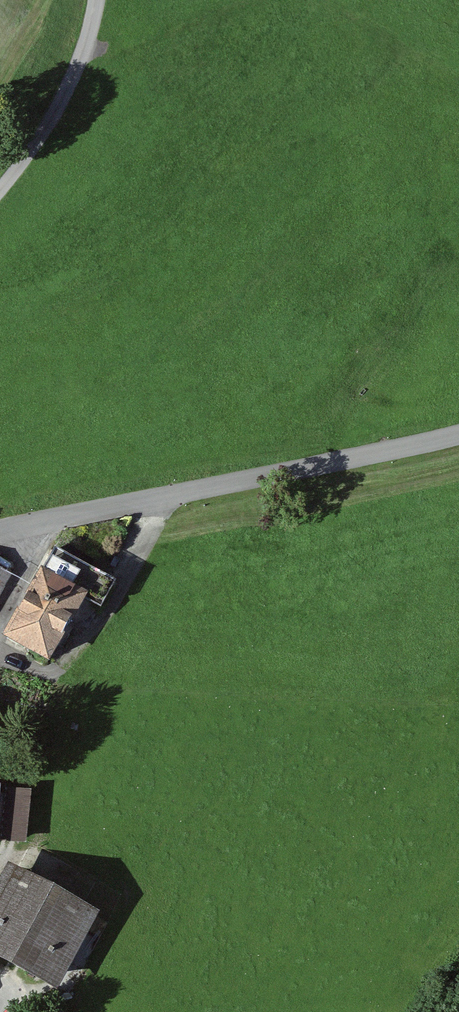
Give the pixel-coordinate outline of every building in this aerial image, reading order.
[(69,603),(32,583),(3,636),(40,656),(69,603)] [(0,890),(0,962),(44,986),(80,918),(6,878),(0,890)]
